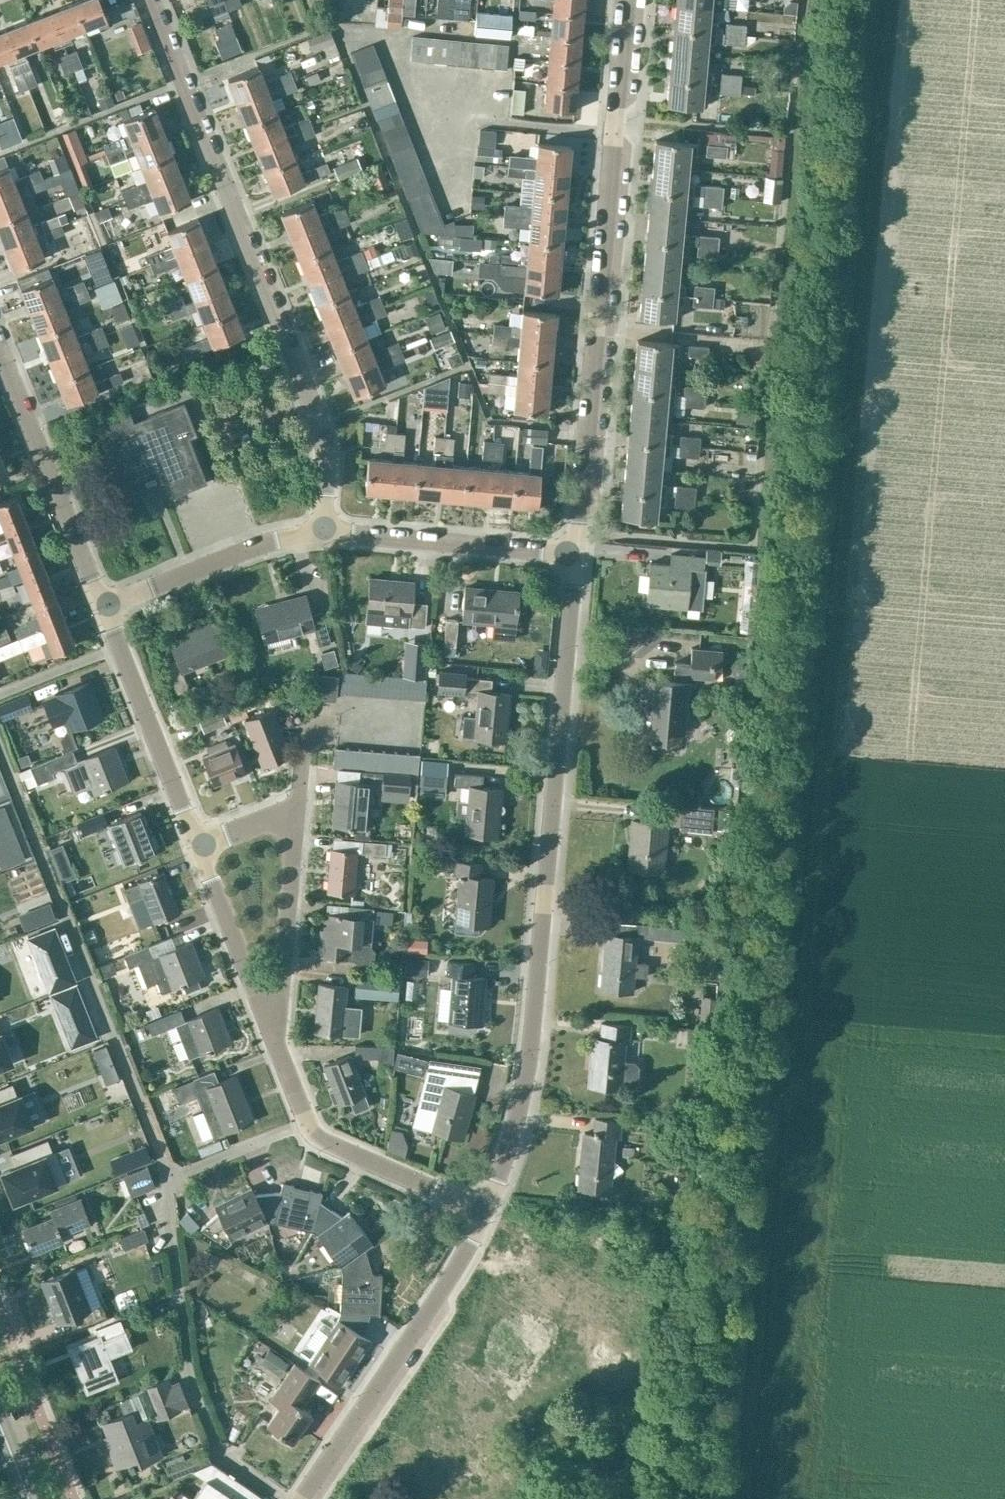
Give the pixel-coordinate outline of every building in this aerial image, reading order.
[(84,30),(97,25),(99,31),(109,27),(99,0),(86,0),(74,5),(84,30)] [(210,5),(214,17),(227,11),(228,11),(224,0),(208,0),(210,5)] [(228,11),(243,6),(240,0),(224,0),(228,11)] [(386,27),(400,29),(400,28),(401,14),(403,0),(388,0),(386,26),(386,27)] [(414,15),(415,0),(403,0),(401,14),(414,15)] [(450,18),(452,0),(437,0),(435,17),(450,18)] [(450,18),(468,20),(470,0),(452,0),(450,18)] [(554,1),(553,14),(583,16),(584,0),(545,0),(554,1)] [(676,4),(710,8),(725,9),(726,0),(676,0),(676,4)] [(795,3),(787,2),(783,6),(782,14),(794,15),(795,3)] [(710,8),(676,4),(673,30),(715,34),(715,32),(716,24),(708,23),(710,8)] [(74,5),(51,14),(64,45),(73,41),(71,35),(84,30),(74,5)] [(519,10),(518,18),(535,20),(535,11),(519,10)] [(474,34),(510,37),(511,15),(476,12),(474,34)] [(64,45),(51,14),(28,23),(38,48),(52,42),(54,49),(64,45)] [(553,14),(551,38),(581,40),(583,16),(553,14)] [(230,22),(216,28),(227,56),(242,50),(230,22)] [(6,32),(18,64),(27,60),(28,60),(25,53),(38,48),(28,23),(6,32)] [(724,35),(745,37),(746,25),(725,23),(724,33),(724,35)] [(724,35),(724,33),(715,32),(715,34),(673,30),(671,55),(705,58),(707,43),(714,44),(714,43),(744,46),(745,37),(724,35)] [(307,39),(311,51),(334,42),(329,31),(307,39)] [(6,61),(19,93),(28,89),(22,73),(18,64),(6,32),(0,34),(0,63),(6,61)] [(147,34),(133,39),(138,52),(152,47),(147,34)] [(411,60),(507,69),(509,45),(413,36),(411,60)] [(549,61),(579,64),(581,40),(551,38),(549,61)] [(444,223),(374,44),(351,53),(421,231),(444,223)] [(67,53),(73,70),(82,67),(76,50),(67,53)] [(64,74),(73,70),(67,53),(57,57),(64,74)] [(705,58),(671,55),(669,80),(711,84),(711,74),(704,73),(705,58)] [(515,58),(514,70),(524,70),(525,59),(515,58)] [(27,60),(18,64),(22,73),(28,89),(37,86),(27,60)] [(549,61),(546,85),(577,88),(579,64),(549,61)] [(227,79),(237,102),(294,80),(290,71),(265,81),(259,66),(227,79)] [(720,83),(741,85),(742,75),(721,73),(720,83)] [(349,82),(346,74),(338,77),(341,85),(349,82)] [(237,102),(246,125),(277,113),(272,100),(297,89),(294,80),(237,102)] [(711,84),(669,80),(667,105),(701,108),(702,94),(710,94),(711,84)] [(741,85),(720,83),(719,94),(740,95),(741,85)] [(577,88),(546,85),(544,109),(575,112),(577,88)] [(510,113),(523,114),(525,89),(512,88),(510,113)] [(790,90),(765,88),(764,99),(789,102),(790,90)] [(99,101),(102,110),(113,105),(110,97),(99,101)] [(138,103),(119,110),(123,120),(142,113),(138,103)] [(103,145),(107,154),(163,131),(154,108),(142,113),(123,120),(129,135),(103,145)] [(333,120),(336,128),(366,117),(363,109),(333,120)] [(277,113),(246,125),(255,148),(312,126),(308,116),(283,127),(277,113)] [(255,148),(264,172),(295,159),(290,145),(316,135),(312,126),(255,148)] [(172,155),(163,131),(107,154),(110,163),(136,153),(141,167),(172,155)] [(478,147),(493,148),(494,132),(479,131),(478,147)] [(0,140),(0,148),(1,151),(12,147),(10,141),(4,138),(0,140)] [(652,166),(686,170),(688,155),(696,156),(697,145),(655,141),(652,166)] [(508,166),(569,171),(571,146),(537,143),(536,159),(509,156),(508,166)] [(706,145),(705,156),(726,158),(727,146),(706,145)] [(477,147),(476,160),(501,163),(502,149),(493,148),(478,147),(477,147)] [(75,166),(83,163),(87,162),(82,150),(71,155),(75,166)] [(181,178),(172,155),(141,167),(147,181),(122,191),(125,200),(181,178)] [(70,168),(66,157),(54,161),(59,172),(70,168)] [(332,167),(338,180),(362,170),(357,157),(332,167)] [(295,159),(264,172),(273,195),(305,182),(330,172),(327,162),(312,168),(311,168),(301,172),(295,159)] [(368,169),(376,189),(388,184),(380,164),(368,169)] [(44,178),(40,170),(13,181),(7,166),(0,169),(0,196),(44,178)] [(474,166),(473,176),(483,177),(484,167),(474,166)] [(534,178),(533,192),(566,195),(569,171),(508,166),(508,176),(534,178)] [(702,196),(723,198),(724,187),(692,184),(692,185),(685,184),(686,170),(652,166),(650,191),(691,195),(702,196)] [(25,213),(36,209),(30,194),(61,181),(67,196),(79,191),(70,168),(59,172),(44,178),(0,196),(0,223),(25,213)] [(781,178),(766,177),(763,202),(778,203),(781,178)] [(181,178),(125,200),(129,208),(154,198),(160,213),(190,201),(181,178)] [(650,191),(648,216),(682,220),(683,205),(701,206),(702,196),(691,195),(650,191)] [(504,215),(564,220),(566,195),(533,192),(531,208),(505,206),(504,215)] [(481,197),(471,196),(470,207),(481,208),(481,197)] [(722,208),(723,198),(702,196),(701,206),(722,208)] [(281,214),(290,237),(347,214),(344,206),(318,216),(312,202),(281,214)] [(95,211),(98,221),(112,216),(108,206),(95,211)] [(4,248),(62,225),(62,224),(58,215),(31,226),(25,213),(0,223),(0,238),(4,248)] [(65,213),(58,215),(62,224),(68,221),(65,213)] [(347,214),(290,237),(299,260),(331,247),(325,234),(351,223),(347,214)] [(564,220),(504,215),(503,225),(530,227),(529,241),(562,244),(564,220)] [(648,216),(645,242),(687,245),(697,246),(698,235),(681,233),(682,220),(648,216)] [(444,223),(422,232),(422,233),(438,234),(453,235),(457,235),(452,219),(444,223)] [(147,256),(151,265),(207,243),(198,220),(167,232),(173,246),(147,256)] [(62,225),(4,248),(13,271),(44,259),(38,245),(65,234),(62,225)] [(452,244),(453,235),(438,234),(437,243),(452,244)] [(698,235),(697,245),(718,247),(719,237),(698,235)] [(414,241),(405,244),(408,252),(417,248),(414,241)] [(518,256),(518,265),(560,269),(562,244),(529,241),(527,257),(518,256)] [(645,242),(643,267),(677,269),(679,255),(686,255),(687,245),(645,242)] [(207,243),(151,265),(154,274),(180,264),(185,277),(216,265),(207,243)] [(697,246),(696,256),(717,258),(718,247),(697,245),(697,246)] [(362,251),(365,260),(376,255),(373,246),(362,251)] [(299,260),(308,283),(348,267),(344,257),(336,261),(331,247),(299,260)] [(344,257),(348,267),(365,260),(362,251),(344,257)] [(500,264),(518,265),(518,256),(501,254),(501,256),(500,264)] [(500,264),(501,256),(489,255),(488,263),(500,264)] [(452,260),(430,258),(436,273),(450,274),(452,260)] [(317,306),(349,293),(343,279),(369,269),(365,260),(348,267),(308,283),(317,306)] [(479,262),(477,276),(493,278),(504,290),(525,292),(525,290),(558,293),(560,269),(518,265),(500,264),(488,263),(479,262)] [(185,277),(194,299),(194,300),(225,288),(216,265),(185,277)] [(641,292),(682,295),(683,284),(676,284),(677,269),(643,267),(641,292)] [(48,268),(17,280),(21,289),(51,277),(48,268)] [(21,289),(30,312),(87,289),(84,281),(57,291),(51,277),(21,289)] [(94,289),(101,308),(121,300),(114,281),(94,289)] [(424,284),(413,287),(417,304),(428,301),(424,284)] [(693,296),(713,297),(714,287),(694,285),(693,296)] [(185,304),(168,311),(172,320),(198,309),(204,323),(234,311),(225,288),(194,300),(194,299),(184,303),(185,304)] [(91,299),(87,289),(30,312),(39,335),(70,323),(64,310),(91,299)] [(682,295),(641,292),(639,317),(672,320),(674,305),(681,305),(682,295)] [(366,312),(383,306),(380,297),(354,307),(349,293),(317,306),(326,328),(366,312)] [(185,304),(184,303),(181,295),(164,301),(168,311),(185,304)] [(713,297),(693,296),(692,306),(712,308),(712,307),(713,298),(713,297)] [(713,298),(712,307),(722,308),(723,299),(713,298)] [(366,312),(370,321),(374,319),(387,314),(383,306),(366,312)] [(168,311),(161,314),(164,323),(172,320),(168,311)] [(234,311),(204,323),(209,338),(184,348),(187,357),(213,346),(243,334),(234,311)] [(494,333),(554,339),(556,314),(523,311),(522,327),(494,324),(494,333)] [(366,312),(326,328),(335,351),(367,339),(379,334),(374,319),(370,321),(366,312)] [(440,313),(428,317),(429,319),(434,332),(446,327),(440,313)] [(700,321),(700,332),(719,333),(720,322),(700,321)] [(124,322),(111,327),(118,346),(131,342),(124,322)] [(75,337),(70,323),(39,335),(48,358),(105,336),(101,327),(75,337)] [(429,338),(433,349),(455,341),(450,330),(429,338)] [(519,360),(552,363),(554,339),(494,333),(493,343),(520,345),(519,360)] [(48,358),(57,381),(88,369),(83,356),(84,354),(108,345),(105,336),(48,358)] [(372,352),(367,339),(335,351),(344,374),(402,351),(398,342),(372,352)] [(634,367),(668,370),(669,355),(677,356),(678,345),(637,341),(634,367)] [(688,345),(687,356),(707,358),(708,347),(688,345)] [(402,351),(344,374),(353,397),(385,384),(379,370),(405,360),(402,351)] [(463,363),(458,352),(451,355),(449,360),(452,368),(463,363)] [(552,363),(519,360),(517,375),(490,373),(490,382),(550,388),(552,363)] [(634,367),(632,392),(673,396),(674,385),(667,385),(668,370),(634,367)] [(88,369),(57,381),(66,404),(97,392),(123,382),(120,373),(93,383),(88,369)] [(424,386),(424,391),(448,393),(449,376),(424,386)] [(550,388),(490,382),(489,393),(516,395),(514,409),(547,412),(550,388)] [(459,397),(471,398),(471,384),(460,383),(459,397)] [(684,396),(704,398),(705,387),(685,385),(684,396)] [(632,392),(630,417),(663,420),(664,414),(671,415),(672,406),(673,396),(632,392)] [(704,398),(684,396),(683,406),(703,408),(704,398)] [(154,414),(133,423),(153,477),(161,499),(204,482),(201,474),(187,439),(195,436),(182,403),(154,414)] [(754,408),(739,407),(738,425),(753,426),(754,408)] [(128,412),(96,425),(109,458),(97,462),(114,505),(141,495),(148,492),(144,481),(153,477),(133,423),(128,412)] [(628,442),(669,445),(669,435),(662,434),(663,420),(630,417),(628,442)] [(393,452),(395,433),(396,425),(387,424),(385,451),(393,452)] [(544,443),(544,440),(545,430),(523,428),(522,441),(544,443)] [(395,433),(393,452),(404,453),(406,434),(395,433)] [(679,446),(699,448),(700,437),(680,435),(679,446)] [(443,456),(444,437),(435,436),(433,465),(417,464),(414,497),(438,499),(442,466),(443,456)] [(444,437),(443,456),(453,457),(455,438),(444,437)] [(483,460),(491,460),(493,441),(485,441),(483,460)] [(493,441),(491,460),(502,461),(504,442),(493,441)] [(625,467),(659,469),(660,455),(668,456),(669,445),(628,442),(625,467)] [(515,472),(512,505),(537,508),(538,492),(542,446),(533,446),(531,460),(530,460),(528,473),(515,472)] [(699,448),(679,446),(678,456),(698,458),(699,448)] [(726,451),(724,457),(734,461),(736,455),(726,451)] [(414,497),(417,464),(403,463),(404,453),(393,452),(393,462),(392,462),(389,495),(414,497)] [(9,478),(0,454),(0,481),(9,478)] [(463,501),(466,468),(452,467),(453,457),(443,456),(442,466),(438,499),(463,501)] [(365,493),(389,495),(392,462),(368,459),(365,493)] [(623,492),(664,495),(665,485),(657,484),(659,469),(625,467),(623,492)] [(463,501),(488,503),(491,470),(466,468),(463,501)] [(488,503),(512,505),(515,472),(491,470),(488,503)] [(674,495),(695,497),(696,487),(675,485),(674,495)] [(538,492),(537,508),(553,509),(554,493),(538,492)] [(664,495),(623,492),(621,517),(654,520),(656,505),(663,506),(664,495)] [(26,520),(17,495),(0,502),(0,531),(4,529),(26,520)] [(695,497),(674,495),(674,506),(694,507),(695,497)] [(36,545),(26,520),(4,529),(14,554),(36,545)] [(14,584),(24,580),(46,571),(36,545),(14,554),(19,566),(7,571),(8,574),(0,578),(0,589),(13,584),(14,584)] [(649,564),(646,603),(685,606),(700,608),(703,569),(704,557),(702,557),(670,554),(669,565),(649,564)] [(34,604),(56,595),(46,571),(24,580),(34,604)] [(368,622),(426,628),(428,604),(413,602),(415,582),(372,578),(368,622)] [(0,589),(0,595),(2,600),(16,594),(13,584),(0,589)] [(491,638),(515,640),(520,592),(467,587),(463,621),(492,623),(491,638)] [(15,629),(19,637),(65,619),(56,595),(34,604),(38,616),(27,620),(28,624),(15,629)] [(314,628),(319,646),(331,643),(322,611),(311,615),(306,596),(285,602),(286,605),(258,613),(266,641),(314,628)] [(755,607),(741,606),(739,631),(753,633),(755,607)] [(445,646),(456,647),(458,619),(447,618),(445,646)] [(19,637),(0,645),(0,659),(23,649),(40,642),(45,657),(53,653),(75,645),(65,619),(19,637)] [(182,672),(229,653),(218,626),(190,637),(189,633),(169,641),(177,659),(166,664),(178,695),(190,690),(182,672)] [(11,640),(6,627),(0,630),(0,644),(11,640)] [(405,661),(404,678),(426,680),(427,676),(427,666),(429,645),(418,644),(417,662),(405,661)] [(445,646),(444,654),(455,655),(456,647),(445,646)] [(721,666),(722,650),(691,648),(690,662),(675,661),(674,681),(642,678),(637,740),(664,742),(665,732),(683,734),(687,676),(713,679),(714,665),(721,666)] [(333,649),(322,652),(326,668),(338,664),(333,649)] [(347,665),(356,673),(361,667),(352,659),(347,665)] [(427,666),(427,676),(435,676),(436,667),(427,666)] [(436,692),(464,694),(464,690),(480,692),(478,717),(463,716),(461,736),(481,738),(484,744),(498,745),(501,740),(506,740),(510,694),(491,692),(493,680),(466,678),(466,672),(438,670),(436,692)] [(342,693),(424,700),(426,680),(404,678),(343,673),(342,693)] [(319,698),(335,700),(337,677),(322,676),(319,698)] [(97,718),(90,700),(94,698),(89,683),(44,701),(54,725),(65,720),(68,729),(82,724),(86,727),(95,723),(96,718),(97,718)] [(301,687),(283,695),(286,702),(304,695),(301,687)] [(1,720),(32,708),(27,694),(0,705),(0,718),(1,720)] [(231,722),(246,716),(240,702),(226,708),(231,722)] [(198,721),(203,734),(225,725),(220,711),(198,721)] [(245,721),(263,765),(289,754),(271,711),(245,721)] [(202,756),(213,785),(245,772),(234,744),(231,745),(229,740),(224,742),(224,740),(207,746),(210,753),(202,756)] [(77,763),(65,767),(75,792),(92,785),(96,793),(123,782),(116,764),(121,762),(115,747),(77,762),(77,763)] [(335,766),(418,773),(420,755),(337,748),(335,766)] [(54,777),(52,772),(65,767),(77,763),(77,762),(72,750),(30,767),(33,775),(37,784),(54,777)] [(30,767),(27,758),(19,762),(22,770),(30,767)] [(420,785),(445,787),(447,763),(422,761),(420,785)] [(734,766),(732,780),(740,781),(742,767),(734,766)] [(337,781),(333,825),(367,828),(370,788),(382,789),(381,799),(408,802),(409,791),(417,792),(418,777),(359,772),(358,783),(337,781)] [(456,773),(455,785),(471,787),(469,801),(468,816),(467,833),(498,836),(501,789),(483,788),(484,775),(456,773)] [(28,788),(37,784),(33,775),(25,778),(28,788)] [(723,809),(713,808),(681,805),(681,809),(654,807),(653,822),(632,820),(628,868),(662,870),(666,825),(680,826),(679,829),(711,832),(711,829),(733,831),(734,813),(723,812),(723,809)] [(7,869),(23,863),(2,809),(0,810),(0,852),(7,869)] [(107,825),(123,863),(155,850),(139,811),(108,824),(104,813),(77,823),(81,835),(107,825)] [(719,836),(719,844),(730,846),(731,837),(719,836)] [(361,841),(360,853),(385,856),(386,843),(361,841)] [(51,849),(55,861),(67,856),(62,845),(51,849)] [(328,892),(353,894),(357,852),(331,850),(328,892)] [(481,873),(504,874),(505,856),(482,855),(481,873)] [(489,925),(492,878),(480,877),(481,864),(456,862),(455,875),(459,875),(455,922),(458,923),(457,932),(476,934),(481,933),(484,929),(485,925),(489,925)] [(163,873),(139,883),(139,884),(124,891),(139,929),(179,913),(163,873)] [(49,905),(34,911),(40,925),(55,919),(49,905)] [(392,924),(393,909),(363,907),(352,906),(349,905),(348,915),(326,913),(322,957),(356,960),(359,964),(369,964),(373,961),(374,951),(370,947),(372,923),(392,924)] [(411,914),(414,922),(421,919),(418,911),(411,914)] [(649,925),(648,938),(683,941),(685,928),(649,925)] [(53,928),(27,938),(49,992),(75,982),(53,928)] [(92,929),(84,932),(89,944),(97,941),(92,929)] [(633,962),(636,936),(606,934),(601,989),(631,992),(632,976),(646,978),(648,964),(633,962)] [(413,953),(415,939),(407,938),(405,952),(413,953)] [(149,946),(123,956),(128,969),(147,961),(161,993),(182,984),(186,993),(200,987),(197,979),(200,977),(193,959),(197,958),(190,942),(153,957),(149,946)] [(404,974),(421,976),(422,959),(405,957),(404,974)] [(105,978),(116,974),(111,961),(100,966),(105,978)] [(471,977),(472,963),(448,961),(447,975),(452,975),(448,1031),(472,1033),(479,1028),(483,978),(471,977)] [(399,999),(400,979),(359,976),(357,995),(399,999)] [(75,984),(50,994),(71,1047),(96,1037),(75,984)] [(344,1005),(346,986),(319,984),(315,1032),(342,1034),(359,1036),(362,1007),(344,1005)] [(198,1055),(227,1043),(219,1024),(223,1023),(218,1008),(185,1021),(180,1009),(146,1023),(151,1034),(175,1025),(188,1059),(198,1055)] [(717,1024),(718,1012),(702,1011),(701,1023),(717,1024)] [(628,1041),(629,1025),(600,1022),(599,1039),(592,1038),(590,1059),(594,1060),(591,1085),(619,1088),(631,1088),(637,1083),(639,1066),(634,1061),(624,1060),(625,1041),(628,1041)] [(10,1062),(0,1037),(0,1066),(10,1062)] [(105,1045),(93,1050),(98,1063),(111,1058),(105,1045)] [(392,1064),(393,1046),(356,1045),(355,1058),(378,1058),(377,1063),(392,1064)] [(369,1105),(363,1093),(365,1092),(349,1055),(324,1066),(334,1090),(330,1091),(335,1102),(339,1101),(340,1103),(349,1099),(355,1111),(369,1105)] [(474,1094),(454,1088),(461,1063),(435,1059),(429,1080),(427,1079),(414,1123),(431,1128),(431,1129),(458,1137),(465,1113),(468,1114),(474,1094)] [(218,1082),(214,1072),(173,1088),(179,1103),(197,1096),(213,1136),(253,1121),(235,1076),(218,1082)] [(30,1124),(46,1118),(35,1090),(19,1096),(16,1097),(11,1084),(0,1089),(0,1136),(30,1124)] [(192,1107),(181,1111),(190,1138),(201,1134),(192,1107)] [(619,1139),(621,1121),(595,1119),(594,1134),(584,1133),(580,1189),(610,1191),(614,1139),(619,1139)] [(391,1129),(386,1148),(404,1155),(407,1144),(402,1132),(391,1129)] [(15,1168),(2,1173),(7,1185),(6,1185),(6,1187),(8,1186),(12,1196),(10,1197),(11,1198),(12,1198),(13,1201),(54,1184),(66,1180),(79,1175),(67,1147),(54,1152),(52,1153),(47,1140),(10,1155),(15,1168)] [(144,1145),(129,1151),(135,1166),(150,1160),(144,1145)] [(124,1176),(131,1195),(154,1186),(147,1168),(124,1176)] [(280,1191),(255,1194),(269,1222),(274,1220),(312,1230),(319,1201),(321,1191),(282,1183),(280,1191)] [(269,1222),(255,1194),(250,1186),(214,1204),(218,1212),(201,1228),(227,1245),(232,1240),(269,1222)] [(23,1228),(32,1252),(63,1239),(61,1234),(90,1222),(80,1198),(50,1210),(52,1216),(23,1228)] [(342,1215),(319,1201),(312,1230),(318,1232),(341,1265),(364,1249),(372,1243),(348,1210),(342,1215)] [(119,1238),(124,1250),(148,1240),(144,1228),(119,1238)] [(107,1233),(92,1238),(96,1250),(111,1244),(107,1233)] [(343,1272),(341,1313),(370,1314),(379,1314),(381,1274),(371,1274),(364,1249),(341,1265),(343,1272)] [(280,1250),(277,1261),(278,1261),(290,1264),(293,1253),(280,1250)] [(277,1261),(269,1264),(272,1273),(281,1270),(278,1261),(277,1261)] [(58,1284),(47,1289),(60,1321),(88,1309),(101,1304),(86,1267),(73,1272),(72,1268),(54,1275),(58,1284)] [(268,1282),(262,1292),(270,1297),(276,1287),(268,1282)] [(326,1305),(326,1296),(314,1296),(314,1300),(326,1305)] [(309,1363),(305,1370),(316,1378),(321,1371),(340,1385),(371,1341),(363,1335),(370,1314),(341,1313),(339,1319),(309,1363)] [(86,1353),(75,1358),(87,1389),(115,1378),(108,1362),(106,1357),(128,1348),(118,1322),(95,1332),(97,1337),(82,1343),(86,1353)] [(495,1343),(494,1356),(503,1357),(501,1379),(541,1382),(543,1359),(542,1359),(520,1357),(521,1345),(495,1343)] [(268,1350),(259,1363),(268,1368),(276,1356),(268,1350)] [(292,1442),(312,1413),(302,1407),(320,1380),(316,1378),(305,1370),(295,1363),(276,1391),(285,1397),(267,1425),(281,1434),(279,1437),(288,1443),(290,1440),(292,1442)] [(471,1376),(470,1386),(479,1387),(480,1377),(471,1376)] [(145,1387),(157,1417),(189,1405),(182,1388),(173,1392),(168,1378),(145,1387)] [(468,1409),(467,1419),(476,1420),(477,1410),(468,1409)] [(147,1455),(159,1450),(147,1418),(135,1423),(131,1412),(104,1422),(109,1435),(112,1434),(115,1443),(109,1445),(117,1466),(128,1462),(131,1468),(150,1460),(147,1455)] [(182,1454),(166,1460),(169,1466),(166,1467),(171,1478),(188,1472),(212,1462),(207,1451),(185,1460),(182,1454)] [(262,1497),(212,1464),(194,1471),(206,1479),(192,1498),(261,1498),(262,1497)] [(411,1470),(405,1478),(413,1483),(419,1475),(411,1470)] [(335,1498),(364,1498),(365,1498),(366,1498),(377,1498),(387,1484),(376,1476),(372,1483),(355,1471),(335,1498)] [(419,1475),(413,1483),(422,1489),(427,1481),(419,1475)] [(384,1491),(389,1485),(387,1484),(377,1498),(396,1498),(384,1491)]
